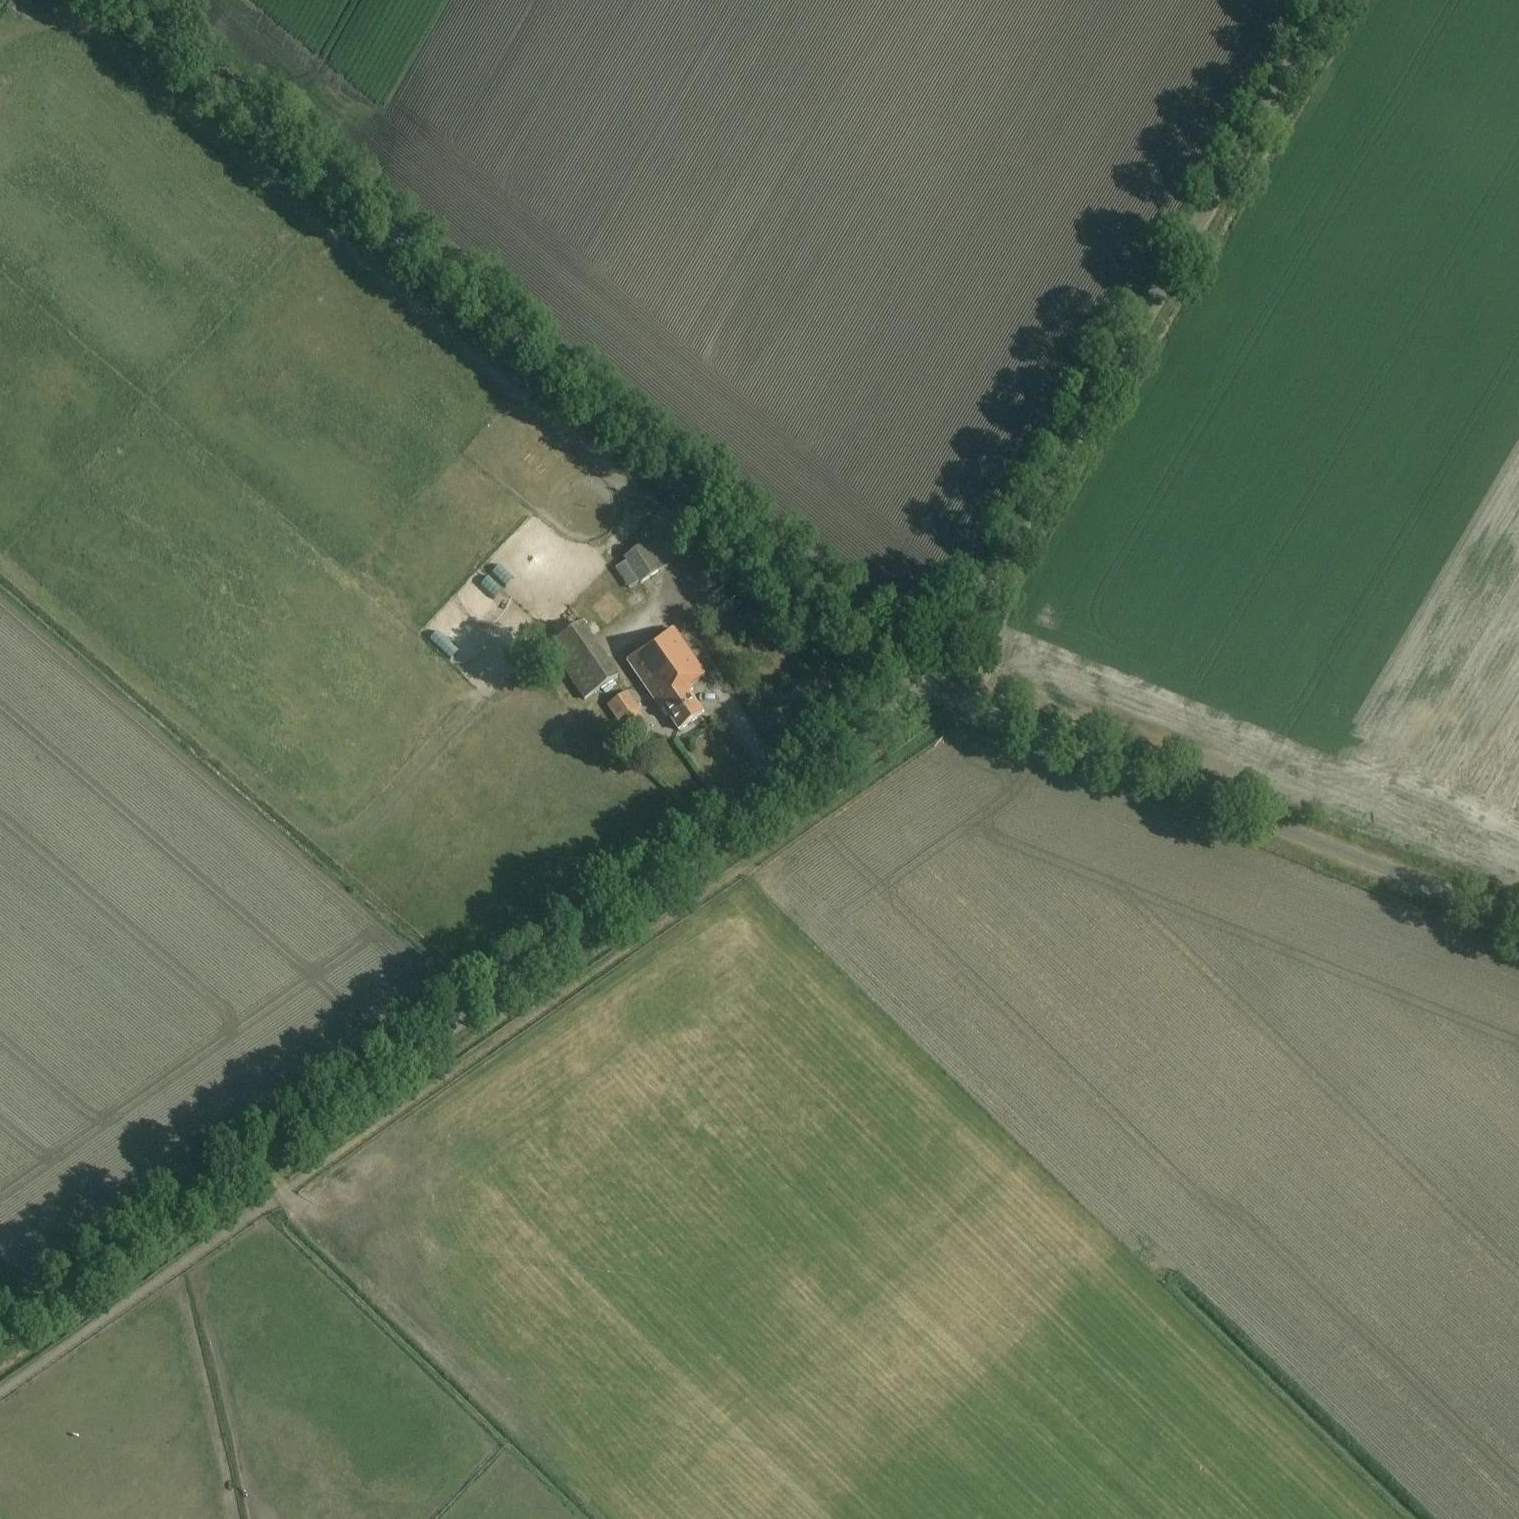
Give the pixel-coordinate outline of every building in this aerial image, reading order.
[(641,585),(663,571),(647,546),(625,560),(641,585)] [(748,597),(738,603),(744,613),(754,607),(748,597)] [(583,703),(621,679),(585,623),(548,647),(583,703)] [(701,714),(687,693),(690,691),(687,687),(703,676),(671,630),(625,661),(657,707),(660,706),(677,731),(701,714)] [(625,732),(645,720),(640,711),(642,710),(631,693),(609,707),(625,732)]
